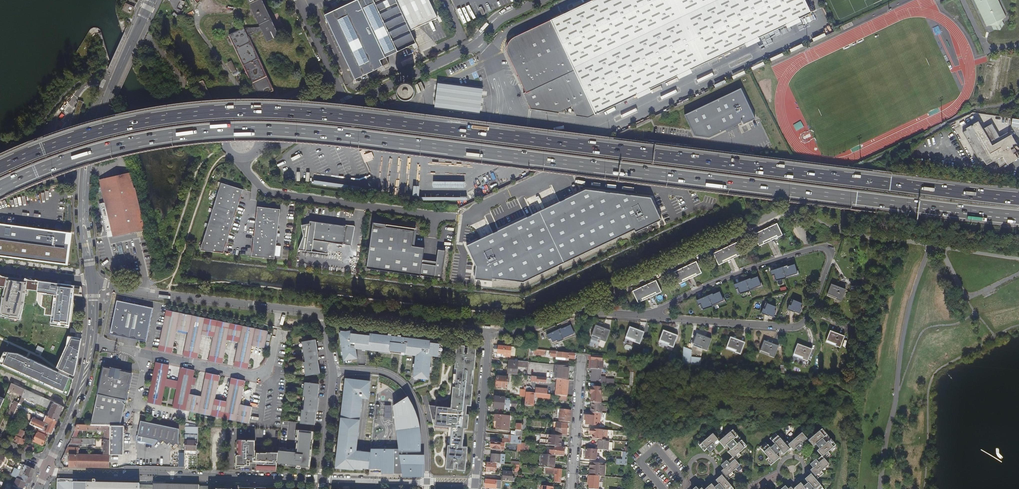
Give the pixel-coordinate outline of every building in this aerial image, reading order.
[(262,0),(250,0),(268,40),(279,35),(262,0)] [(438,17),(430,0),(356,0),(325,14),(356,79),(383,66),(381,60),(417,43),(411,30),(438,17)] [(589,99),(596,114),(637,95),(637,94),(649,89),(650,89),(678,76),(678,75),(690,70),(747,43),(759,37),(760,38),(788,24),(788,23),(800,18),(812,13),(806,0),(597,0),(593,2),(593,1),(551,21),(552,22),(589,99)] [(976,3),(977,3),(979,6),(977,6),(987,27),(989,26),(991,25),(992,26),(1002,21),(1001,20),(1003,19),(1006,18),(997,0),(974,0),(976,3)] [(589,99),(552,22),(541,27),(540,26),(513,39),(510,41),(508,45),(507,49),(507,52),(508,54),(526,92),(524,94),(532,110),(556,114),(572,106),(589,99)] [(260,24),(248,29),(251,34),(263,30),(260,24)] [(247,72),(267,75),(244,27),(229,34),(247,72)] [(247,72),(258,97),(268,93),(275,90),(268,75),(247,72)] [(194,84),(205,100),(206,99),(208,102),(212,100),(203,80),(194,84)] [(480,114),(484,88),(437,82),(434,108),(480,114)] [(404,97),(408,98),(412,96),(413,95),(415,92),(414,87),(411,85),(408,84),(406,84),(402,86),(401,87),(400,89),(401,94),(404,97)] [(739,90),(687,114),(696,134),(707,139),(741,123),(742,125),(753,120),(739,90)] [(589,99),(572,106),(577,116),(588,118),(596,114),(589,99)] [(1018,159),(1017,155),(1018,154),(1018,152),(1018,151),(1018,149),(1018,148),(1016,149),(1009,135),(1001,139),(993,126),(985,130),(981,124),(964,134),(982,167),(995,160),(1000,169),(1011,163),(1018,159)] [(145,229),(144,223),(135,188),(134,188),(129,172),(99,180),(111,230),(113,237),(145,229)] [(316,173),(315,183),(345,187),(345,183),(343,182),(343,176),(316,173)] [(399,194),(408,194),(409,177),(405,177),(405,178),(400,178),(399,194)] [(222,182),(200,250),(223,253),(243,189),(222,182)] [(423,188),(423,198),(455,198),(455,190),(452,190),(452,185),(436,185),(436,188),(423,188)] [(635,232),(661,219),(650,197),(585,188),(562,200),(556,203),(553,204),(549,206),(546,207),(544,208),(529,215),(496,232),(490,235),(486,237),(483,238),(468,246),(477,266),(476,269),(475,275),(475,279),(493,281),(493,279),(524,283),(634,230),(635,232)] [(280,209),(258,206),(251,256),(274,259),(280,209)] [(310,221),(301,225),(303,236),(298,250),(327,254),(329,242),(352,246),(355,227),(354,226),(310,221)] [(73,231),(0,222),(0,256),(69,264),(73,231)] [(373,222),(367,268),(421,276),(421,275),(442,278),(446,250),(438,249),(436,265),(423,263),(425,247),(413,246),(415,230),(386,226),(387,224),(373,222)] [(753,234),(758,245),(770,239),(781,234),(776,223),(753,234)] [(735,242),(712,253),(718,264),(730,258),(741,253),(735,242)] [(695,261),(672,272),(677,283),(700,272),(695,261)] [(786,264),(768,270),(769,274),(772,273),(774,280),(785,278),(784,276),(796,273),(793,263),(786,266),(786,264)] [(737,287),(739,292),(748,290),(747,288),(759,284),(756,277),(748,279),(748,277),(732,283),(734,288),(737,287)] [(655,280),(632,291),(637,303),(660,291),(655,280)] [(831,284),(826,295),(841,301),(845,289),(831,284)] [(724,300),(721,291),(710,294),(710,293),(694,298),(696,303),(699,302),(701,308),(724,300)] [(800,314),(803,307),(801,307),(803,303),(793,299),(791,305),(789,305),(787,310),(800,314)] [(118,300),(111,334),(120,336),(121,331),(129,333),(128,337),(130,338),(131,333),(139,335),(138,339),(147,341),(154,308),(118,300)] [(774,318),(777,311),(777,307),(765,303),(764,309),(762,308),(760,314),(774,318)] [(168,311),(159,350),(172,353),(177,330),(189,332),(193,316),(168,311)] [(189,332),(185,355),(197,358),(202,334),(215,337),(218,321),(193,316),(189,332)] [(215,337),(209,361),(222,363),(227,340),(240,342),(243,327),(218,321),(215,337)] [(575,333),(571,324),(561,329),(561,328),(546,334),(549,339),(551,339),(553,342),(557,340),(557,342),(563,340),(563,339),(575,333)] [(595,325),(591,337),(605,343),(609,331),(595,325)] [(240,342),(235,366),(248,369),(253,345),(265,348),(269,332),(243,327),(240,342)] [(629,327),(625,339),(639,344),(644,332),(629,327)] [(341,333),(339,333),(344,361),(358,358),(356,350),(355,350),(355,348),(371,350),(371,349),(385,351),(385,352),(405,354),(405,353),(416,354),(413,377),(427,379),(428,375),(429,375),(432,355),(438,356),(438,352),(442,353),(443,342),(426,339),(426,340),(414,339),(414,338),(387,335),(387,336),(373,334),(373,333),(352,331),(351,330),(346,332),(341,331),(341,333)] [(830,330),(826,342),(840,348),(845,336),(830,330)] [(663,331),(659,342),(673,348),(677,336),(663,331)] [(5,348),(0,363),(0,365),(68,390),(87,340),(70,334),(57,368),(5,348)] [(697,334),(692,345),(707,351),(711,340),(697,334)] [(730,337),(725,349),(740,355),(744,343),(730,337)] [(314,340),(303,342),(307,362),(304,362),(307,376),(319,374),(320,374),(319,369),(318,364),(317,360),(319,360),(318,358),(317,349),(316,344),(315,340),(314,340)] [(764,341),(759,352),(774,358),(778,346),(764,341)] [(797,344),(792,356),(807,362),(812,350),(797,344)] [(476,346),(457,345),(455,368),(456,368),(454,387),(453,387),(451,407),(429,406),(432,419),(435,420),(435,425),(452,427),(450,445),(448,445),(446,469),(454,469),(454,463),(458,463),(457,470),(465,470),(467,446),(462,446),(464,428),(467,428),(469,414),(466,414),(467,405),(471,405),(473,384),(472,384),(473,370),(474,370),(476,346)] [(499,346),(498,356),(501,356),(504,357),(504,356),(511,357),(511,355),(512,347),(505,346),(499,346)] [(692,356),(692,348),(684,348),(683,364),(702,365),(702,357),(692,356)] [(550,357),(576,359),(576,353),(569,353),(557,352),(551,351),(550,357)] [(591,364),(591,369),(592,369),(602,370),(603,370),(604,361),(602,361),(603,356),(588,355),(588,360),(590,360),(590,364),(591,364)] [(509,360),(508,374),(518,375),(518,374),(517,373),(517,369),(515,369),(515,366),(519,366),(528,368),(529,362),(516,361),(510,360),(509,360)] [(156,363),(148,403),(161,405),(165,387),(177,389),(179,382),(166,379),(169,365),(156,363)] [(104,367),(99,390),(127,396),(133,372),(117,369),(114,369),(104,367)] [(182,368),(179,382),(177,389),(173,408),(198,413),(202,397),(190,394),(192,385),(195,386),(196,378),(193,378),(195,371),(182,368)] [(592,381),(600,382),(599,383),(602,383),(615,384),(615,380),(606,380),(606,378),(601,377),(602,370),(592,369),(592,381)] [(556,370),(555,379),(558,379),(567,380),(568,371),(556,370)] [(202,397),(198,413),(223,418),(227,402),(215,400),(220,376),(207,373),(202,397)] [(498,376),(497,387),(507,388),(508,377),(498,376)] [(227,402),(223,418),(249,424),(252,408),(240,405),(245,381),(232,378),(227,402)] [(558,379),(556,395),(561,396),(567,396),(569,380),(567,380),(558,379)] [(370,453),(355,451),(357,431),(356,431),(356,424),(358,424),(362,397),(366,398),(366,396),(368,396),(370,381),(361,381),(361,382),(346,380),(336,467),(344,468),(353,469),(353,468),(363,468),(363,467),(369,467),(370,453)] [(9,388),(22,394),(25,389),(11,383),(9,388)] [(303,410),(301,423),(314,425),(315,420),(315,415),(316,411),(317,411),(318,407),(318,402),(319,398),(317,397),(318,393),(318,388),(319,384),(306,383),(304,396),(307,396),(305,410),(303,410)] [(591,387),(591,394),(592,394),(591,402),(592,402),(601,403),(602,395),(601,395),(601,389),(604,390),(604,387),(609,388),(609,384),(601,383),(602,383),(599,383),(598,383),(598,387),(592,387),(591,387)] [(22,394),(21,397),(50,409),(47,416),(57,420),(63,406),(25,389),(22,394)] [(98,394),(91,425),(104,425),(110,425),(121,425),(125,408),(125,404),(123,401),(123,399),(126,400),(127,396),(99,390),(98,394)] [(526,393),(526,397),(525,406),(533,406),(534,397),(551,399),(551,395),(545,394),(535,393),(531,393),(526,392),(526,393)] [(369,467),(369,468),(381,468),(381,473),(394,473),(394,468),(402,468),(403,473),(420,473),(422,455),(418,455),(418,449),(421,449),(421,439),(420,432),(419,423),(418,419),(415,411),(412,406),(410,401),(407,396),(402,400),(403,401),(401,402),(401,400),(393,405),(399,448),(371,449),(370,453),(369,467)] [(495,397),(494,409),(504,409),(509,409),(510,399),(505,399),(505,398),(495,397)] [(15,401),(10,413),(13,414),(16,408),(18,403),(19,402),(15,401)] [(592,402),(591,412),(593,412),(601,413),(602,413),(603,403),(601,403),(592,402)] [(13,414),(12,417),(17,419),(21,410),(16,408),(13,414)] [(560,409),(560,418),(559,421),(571,423),(572,410),(560,409)] [(500,422),(499,430),(509,431),(511,416),(495,414),(495,421),(500,422)] [(33,418),(30,425),(31,425),(39,429),(48,433),(51,434),(57,420),(47,416),(46,415),(43,421),(49,424),(47,428),(44,427),(45,423),(33,418)] [(585,415),(585,420),(586,420),(586,425),(600,426),(600,416),(592,416),(585,415)] [(141,421),(138,435),(137,435),(137,441),(146,442),(146,443),(153,445),(157,439),(158,437),(170,439),(170,442),(176,443),(179,444),(179,429),(141,421)] [(556,422),(555,433),(567,435),(568,423),(556,422)] [(19,429),(14,440),(23,445),(24,443),(31,425),(30,425),(29,424),(29,426),(25,434),(24,433),(24,431),(19,429)] [(110,425),(110,440),(110,454),(124,455),(124,425),(121,425),(110,425)] [(198,427),(186,427),(185,435),(198,435),(198,427)] [(39,429),(34,441),(43,445),(48,433),(39,429)] [(593,434),(592,439),(599,440),(604,440),(605,430),(590,429),(590,434),(593,434)] [(279,454),(277,465),(287,466),(292,466),(297,467),(310,468),(313,446),(313,439),(314,432),(298,430),(296,452),(294,452),(294,450),(284,449),(284,451),(279,450),(279,454)] [(776,449),(772,452),(764,444),(759,448),(768,459),(765,461),(770,467),(778,460),(774,456),(779,452),(783,456),(791,449),(793,452),(797,448),(801,445),(802,447),(803,448),(809,444),(813,448),(817,445),(821,449),(817,453),(821,458),(815,463),(816,464),(817,465),(814,468),(810,472),(812,475),(804,481),(808,486),(804,488),(811,488),(821,488),(815,482),(823,476),(820,473),(828,466),(824,461),(829,456),(827,454),(835,447),(821,431),(814,438),(811,435),(806,440),(801,435),(793,441),(791,439),(784,445),(775,435),(769,440),(776,449)] [(715,482),(719,486),(716,488),(731,488),(726,483),(734,476),(732,474),(739,467),(735,462),(741,457),(738,454),(746,448),(733,432),(725,438),(723,436),(717,440),(713,435),(705,442),(702,440),(697,444),(704,453),(709,449),(712,446),(713,448),(713,449),(720,444),(724,449),(728,446),(732,450),(728,454),(732,459),(727,464),(727,465),(729,467),(726,469),(721,473),(723,476),(715,482)] [(521,436),(520,440),(518,440),(518,436),(510,435),(510,439),(503,438),(502,443),(506,443),(519,444),(522,444),(522,443),(522,436),(521,436)] [(185,440),(185,448),(188,449),(197,450),(197,440),(185,440)] [(599,440),(598,450),(608,450),(609,441),(604,440),(599,440)] [(257,470),(277,470),(279,454),(257,453),(257,455),(255,455),(256,450),(255,450),(255,442),(238,441),(238,448),(240,448),(240,450),(238,450),(238,455),(237,455),(237,456),(236,456),(236,470),(250,466),(250,463),(257,463),(257,470)] [(492,442),(491,447),(493,447),(493,449),(498,450),(501,450),(506,451),(506,443),(502,443),(499,442),(499,443),(492,442)] [(23,445),(22,447),(33,452),(34,448),(24,443),(23,445)] [(555,447),(555,451),(551,450),(550,455),(555,455),(564,456),(565,448),(555,447)] [(492,449),(491,463),(496,463),(500,463),(501,450),(498,450),(493,450),(492,449)] [(586,450),(585,459),(596,460),(597,450),(592,450),(586,450)] [(177,451),(176,467),(185,467),(185,451),(177,451)] [(617,459),(617,465),(627,466),(628,452),(624,452),(623,460),(617,459)] [(70,454),(69,467),(109,468),(110,455),(104,455),(70,454)] [(541,454),(540,467),(547,468),(553,468),(554,461),(555,461),(555,455),(550,455),(541,454)] [(488,462),(487,472),(495,473),(495,470),(497,470),(497,467),(496,467),(496,463),(491,463),(488,462)] [(591,468),(591,476),(599,476),(603,477),(604,471),(605,471),(605,464),(592,463),(591,468)] [(27,470),(25,474),(32,477),(34,471),(34,469),(25,465),(23,468),(27,470)] [(15,468),(12,476),(14,477),(17,478),(18,475),(20,472),(20,471),(15,468)] [(547,468),(546,473),(555,474),(554,482),(561,482),(562,469),(553,468),(547,468)] [(504,471),(503,481),(515,482),(515,478),(514,478),(514,476),(512,476),(513,472),(504,471)] [(17,478),(26,482),(29,483),(32,477),(25,474),(24,474),(22,477),(18,475),(17,478)] [(589,488),(598,488),(599,476),(591,476),(590,476),(589,488)] [(485,488),(496,488),(500,488),(501,481),(499,481),(488,480),(488,477),(482,477),(482,483),(486,484),(485,488)] [(14,485),(22,488),(23,488),(26,482),(17,478),(16,479),(14,485)]
